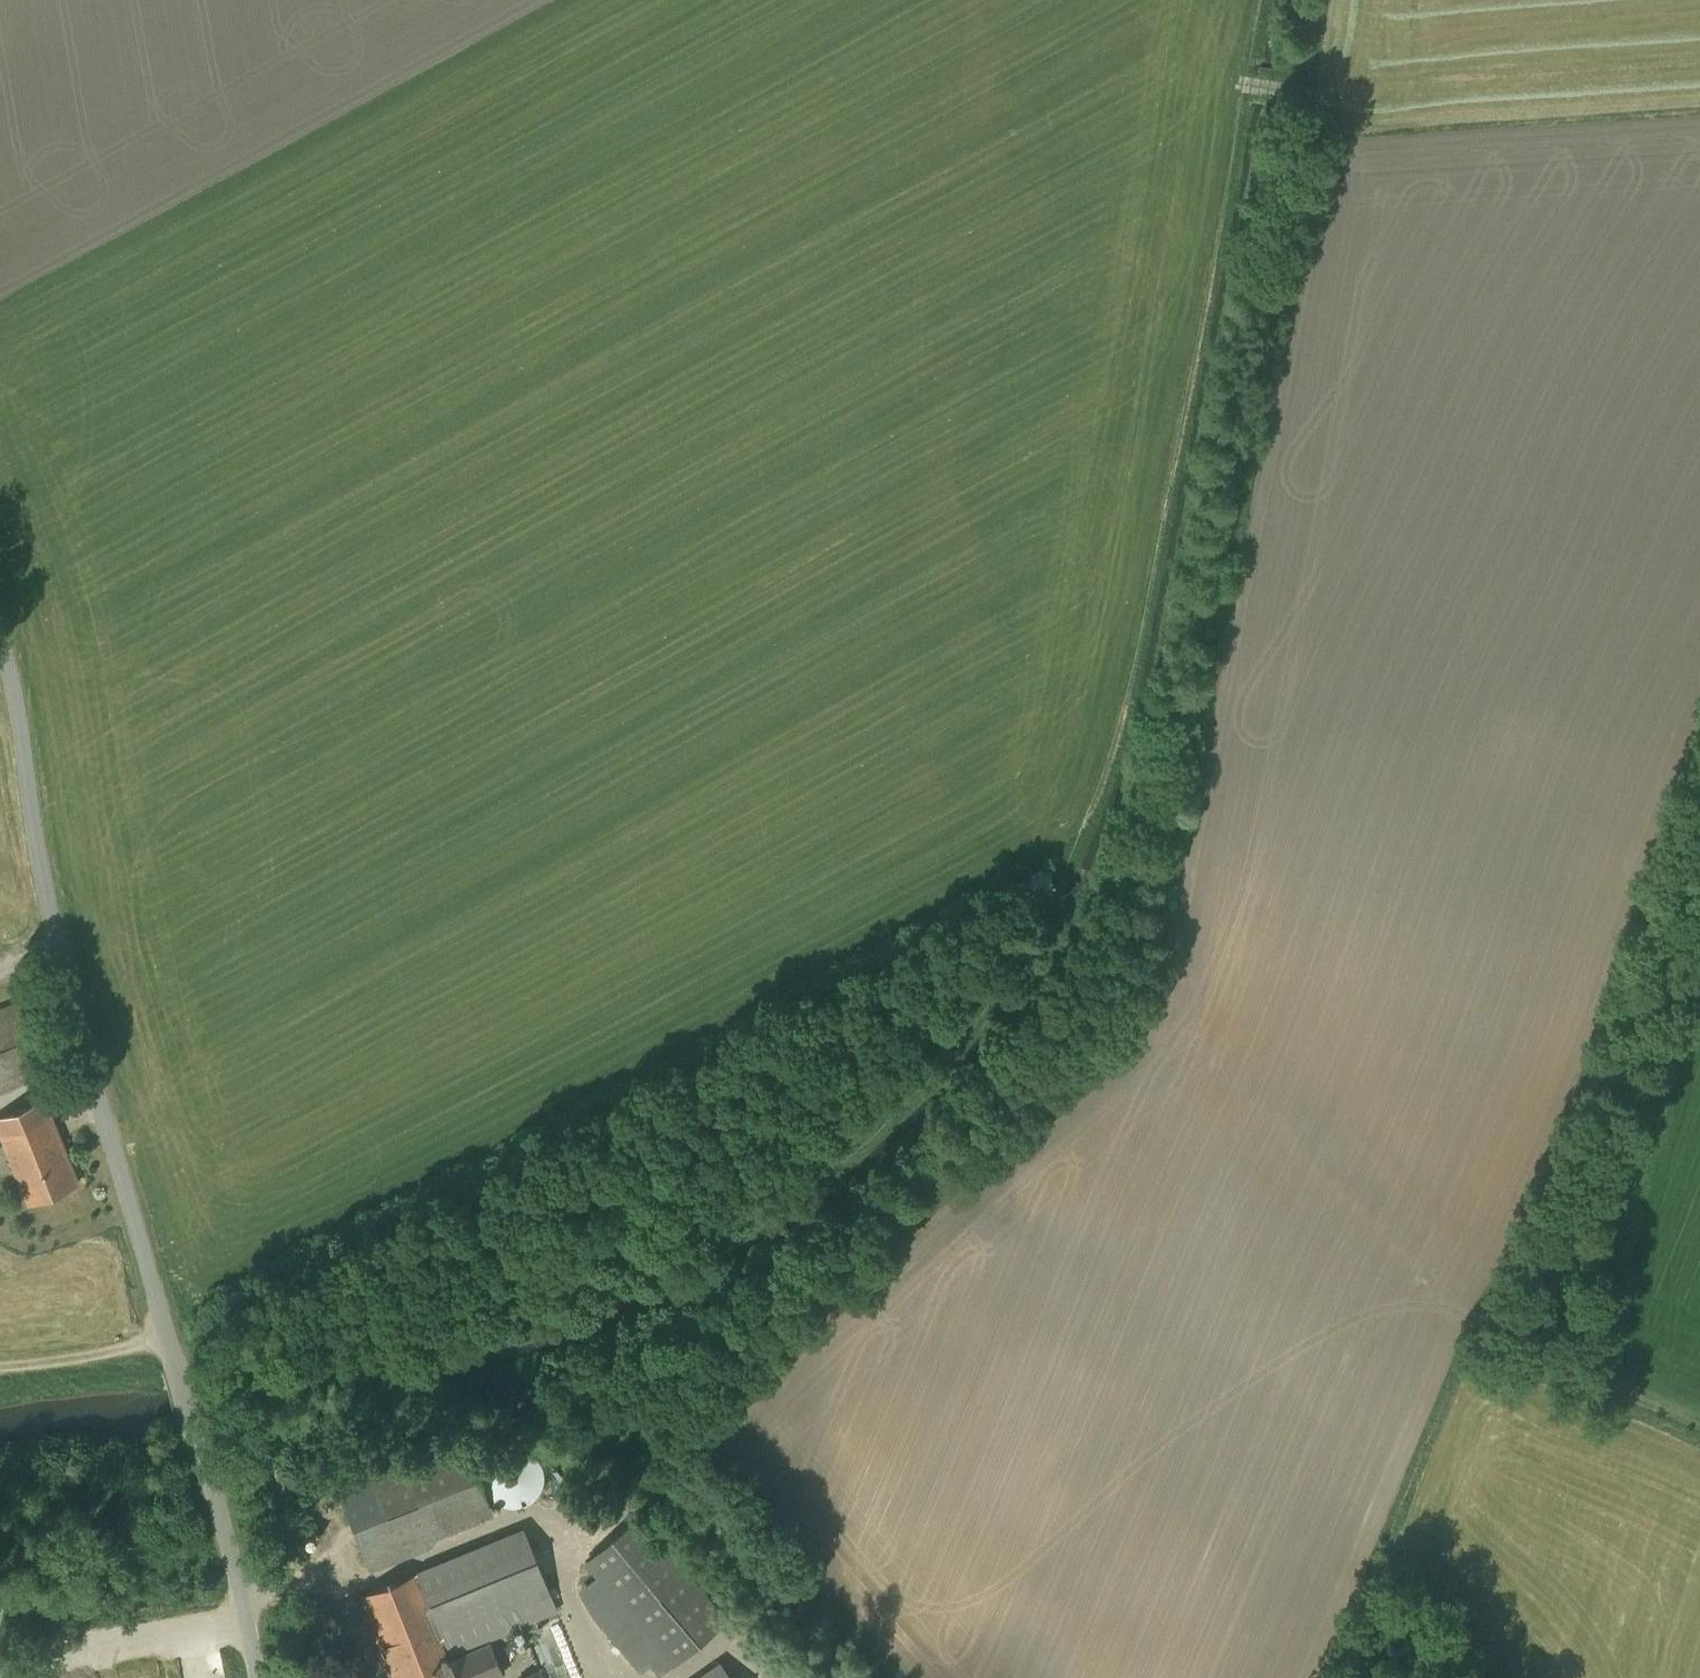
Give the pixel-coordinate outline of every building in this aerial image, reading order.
[(49,1075),(19,1000),(0,1007),(0,1094),(49,1075)] [(28,1204),(79,1184),(45,1099),(0,1117),(0,1136),(28,1204)] [(335,1476),(369,1572),(432,1547),(436,1538),(495,1515),(460,1428),(335,1476)] [(524,1504),(526,1504),(529,1502),(532,1500),(533,1499),(535,1497),(537,1495),(538,1493),(539,1491),(541,1488),(542,1486),(543,1482),(543,1481),(543,1478),(543,1474),(543,1470),(542,1466),(540,1463),(539,1461),(538,1459),(536,1457),(534,1454),(531,1452),(528,1450),(523,1447),(520,1447),(516,1446),(512,1446),(509,1446),(506,1447),(503,1448),(499,1449),(495,1452),(492,1454),(491,1456),(488,1459),(486,1462),(485,1466),(484,1468),(483,1471),(483,1474),(483,1476),(483,1478),(483,1480),(483,1482),(484,1484),(485,1486),(485,1488),(487,1492),(488,1493),(490,1496),(493,1499),(496,1501),(497,1502),(500,1503),(502,1504),(505,1505),(508,1506),(513,1506),(518,1506),(521,1505),(524,1504)] [(674,1662),(729,1620),(648,1516),(592,1559),(604,1575),(586,1589),(644,1664),(664,1649),(674,1662)] [(448,1654),(556,1611),(558,1610),(524,1525),(414,1569),(416,1573),(359,1595),(372,1629),(373,1630),(392,1677),(440,1677),(492,1677),(503,1673),(491,1642),(466,1651),(449,1658),(448,1654)] [(719,1661),(695,1677),(730,1677),(719,1661)] [(541,1670),(521,1677),(545,1677),(541,1670)]
